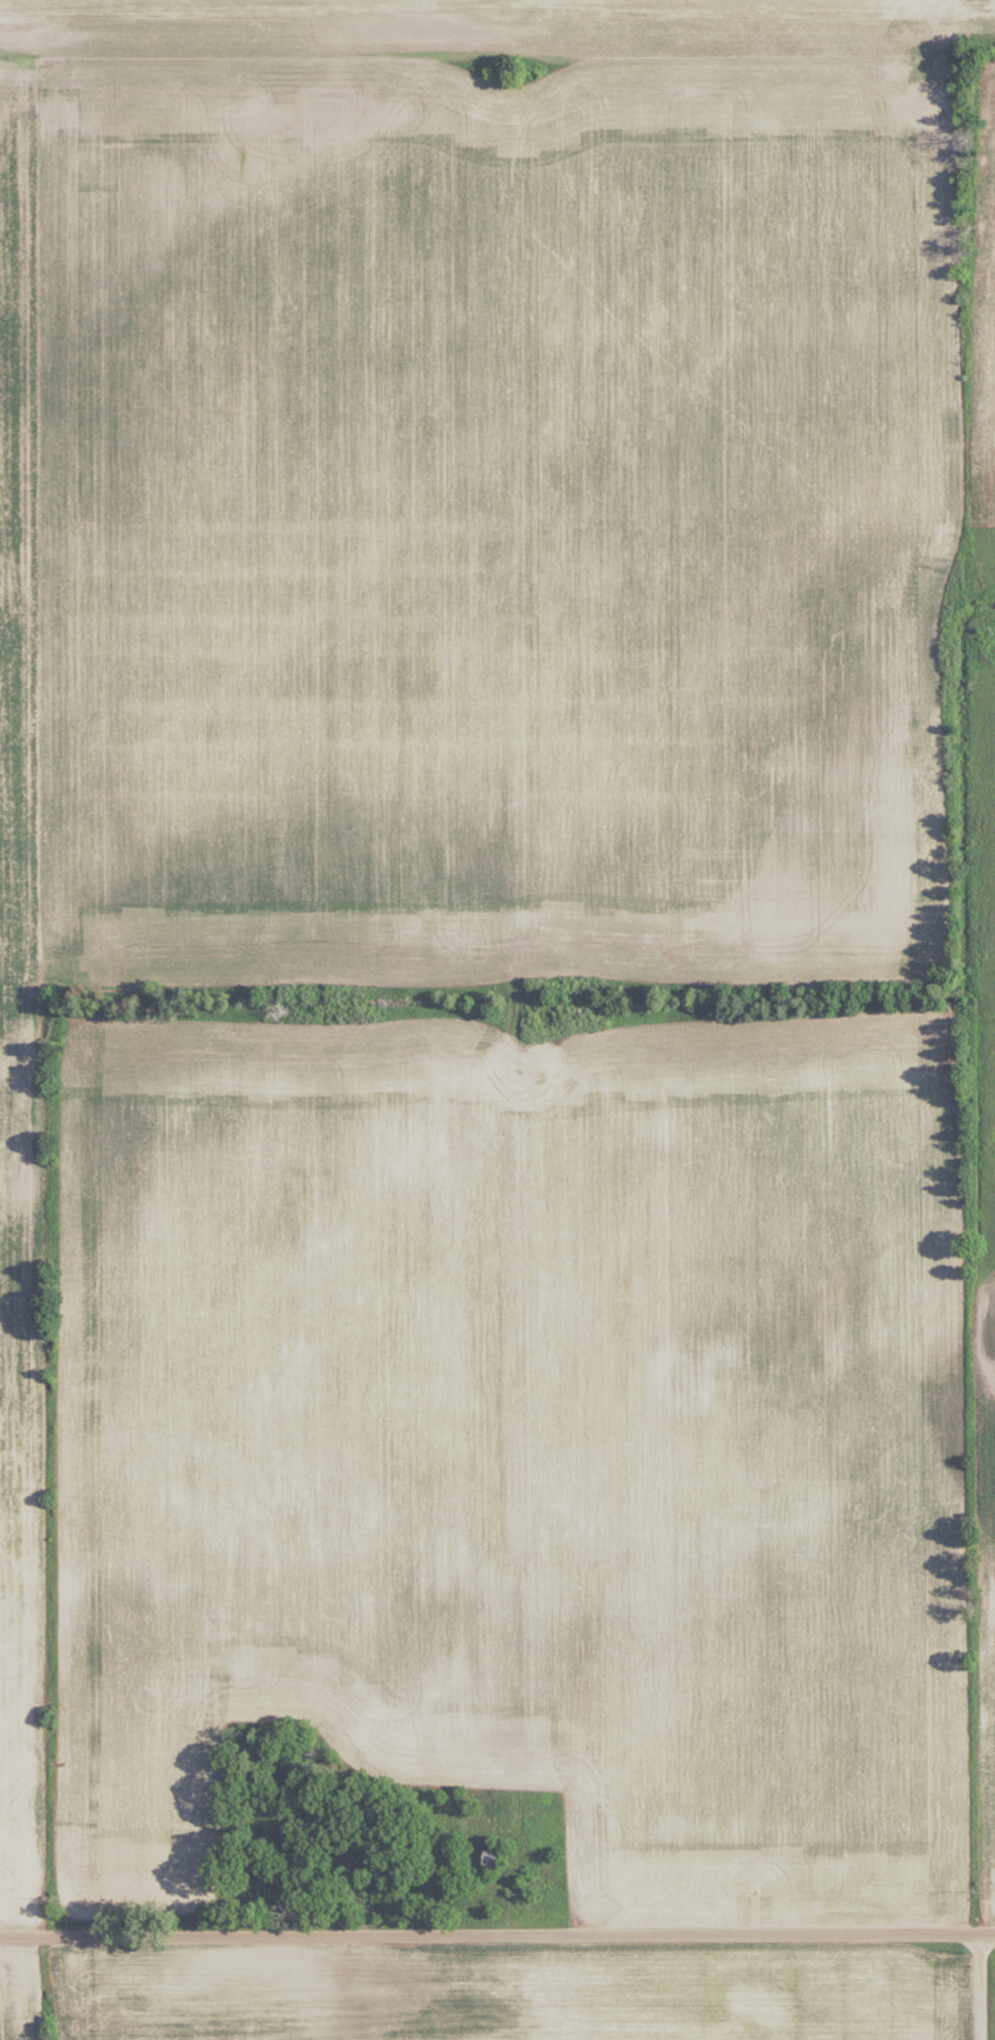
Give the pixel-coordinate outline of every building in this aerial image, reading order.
[(504,1867),(504,1850),(483,1850),(483,1867),(504,1867)]
